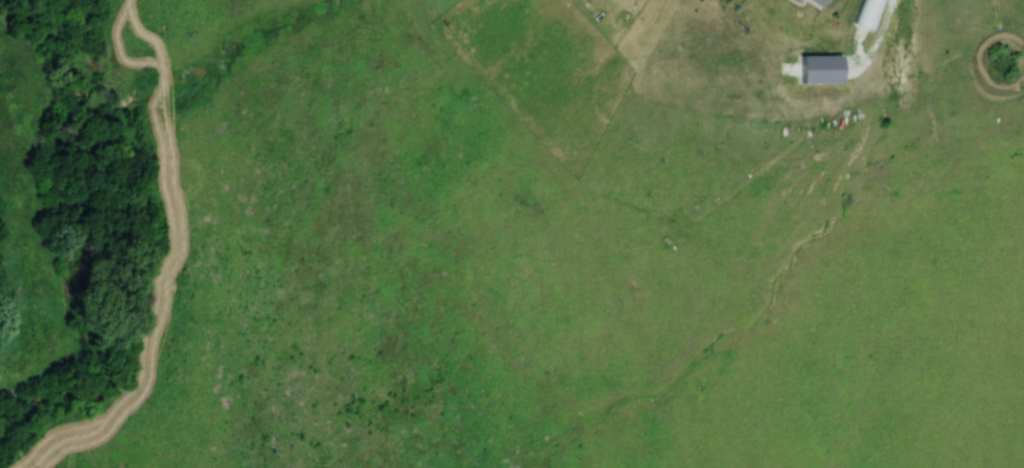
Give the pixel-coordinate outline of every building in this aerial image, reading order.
[(821,9),(826,0),(807,0),(821,9)]
